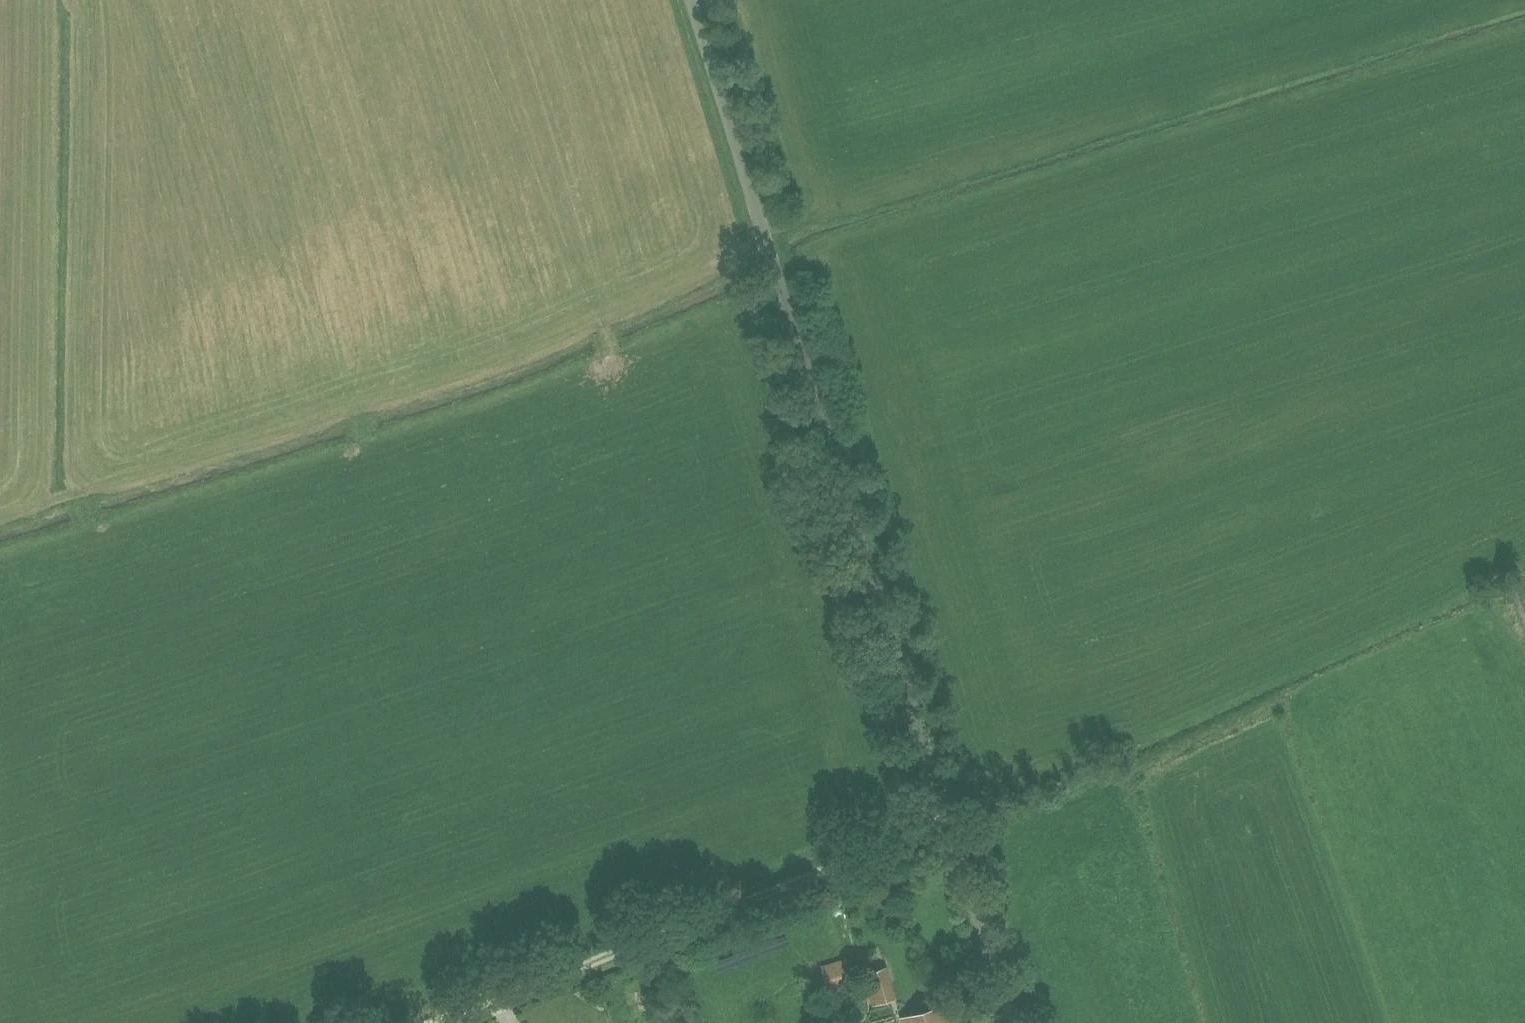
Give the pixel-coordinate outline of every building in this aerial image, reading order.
[(853,976),(847,957),(823,964),(829,984),(853,976)] [(888,966),(865,973),(874,1004),(897,997),(888,966)] [(903,1017),(905,1022),(952,1022),(946,1005),(903,1017)]
